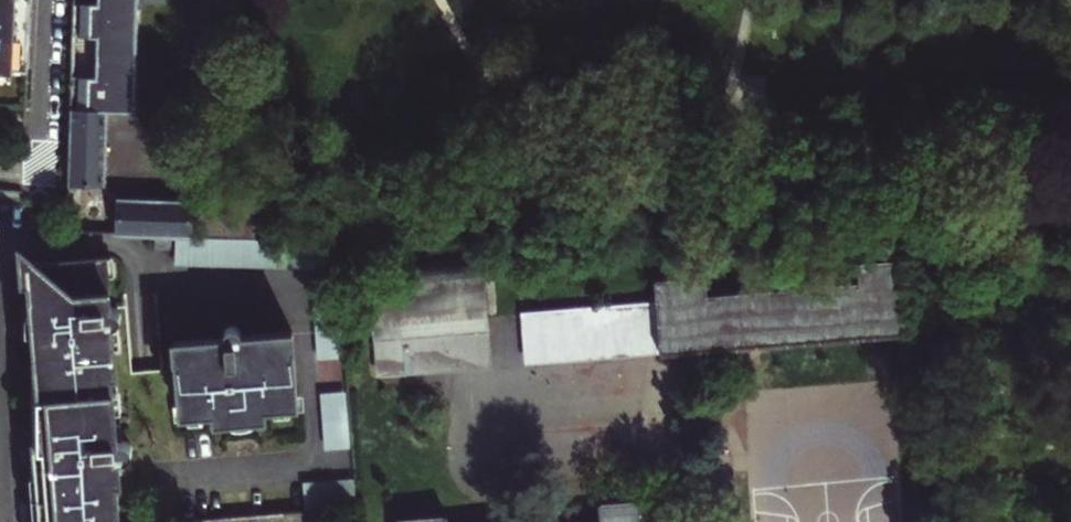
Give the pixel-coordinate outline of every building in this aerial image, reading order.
[(31,59),(31,0),(0,0),(0,59),(31,59)] [(69,183),(102,184),(104,112),(134,112),(136,3),(163,4),(163,0),(97,0),(97,5),(74,4),(73,40),(98,41),(97,81),(72,80),(69,183)] [(153,234),(169,235),(172,235),(189,235),(190,202),(116,199),(115,233),(153,234)] [(255,205),(196,203),(195,233),(254,235),(255,205)] [(169,235),(153,234),(153,245),(169,246),(169,235)] [(189,235),(172,235),(171,264),(335,269),(333,240),(270,238),(189,235)] [(116,485),(120,484),(118,463),(126,462),(128,461),(129,460),(130,458),(131,456),(131,454),(131,452),(130,450),(129,448),(127,446),(125,445),(117,446),(115,429),(111,430),(109,415),(116,414),(114,398),(112,398),(108,349),(118,348),(116,329),(118,328),(119,327),(120,326),(121,324),(122,322),(122,319),(121,316),(119,314),(117,312),(114,311),(105,312),(103,281),(109,280),(108,263),(102,263),(102,262),(30,266),(15,252),(17,286),(24,286),(26,317),(24,366),(31,365),(32,375),(24,375),(24,387),(24,393),(29,392),(30,404),(27,405),(28,420),(36,420),(39,450),(34,451),(37,479),(30,479),(31,488),(34,521),(119,521),(116,485)] [(480,261),(366,271),(372,339),(377,374),(487,365),(486,330),(480,261)] [(903,334),(898,264),(856,268),(858,286),(706,299),(705,280),(655,284),(656,303),(660,354),(903,334)] [(342,355),(338,301),(311,304),(315,357),(342,355)] [(525,365),(660,354),(656,303),(580,309),(583,348),(524,353),(525,365)] [(580,309),(520,314),(524,353),(583,348),(580,309)] [(221,337),(171,341),(176,407),(171,408),(172,423),(201,420),(201,414),(211,413),(212,422),(231,421),(231,426),(237,425),(242,424),(248,423),(254,421),(257,420),(260,418),(264,418),(263,408),(273,407),(274,413),(302,410),(301,396),(296,396),(290,332),(238,336),(238,334),(238,332),(237,330),(236,328),(234,327),(233,326),(231,326),(228,326),(226,326),(225,327),(223,328),(222,330),(221,331),(221,333),(221,335),(221,336),(221,337)] [(350,445),(346,390),(318,393),(323,447),(350,445)] [(301,485),(304,513),(355,508),(353,480),(301,485)] [(638,503),(597,507),(598,521),(640,521),(638,503)]
